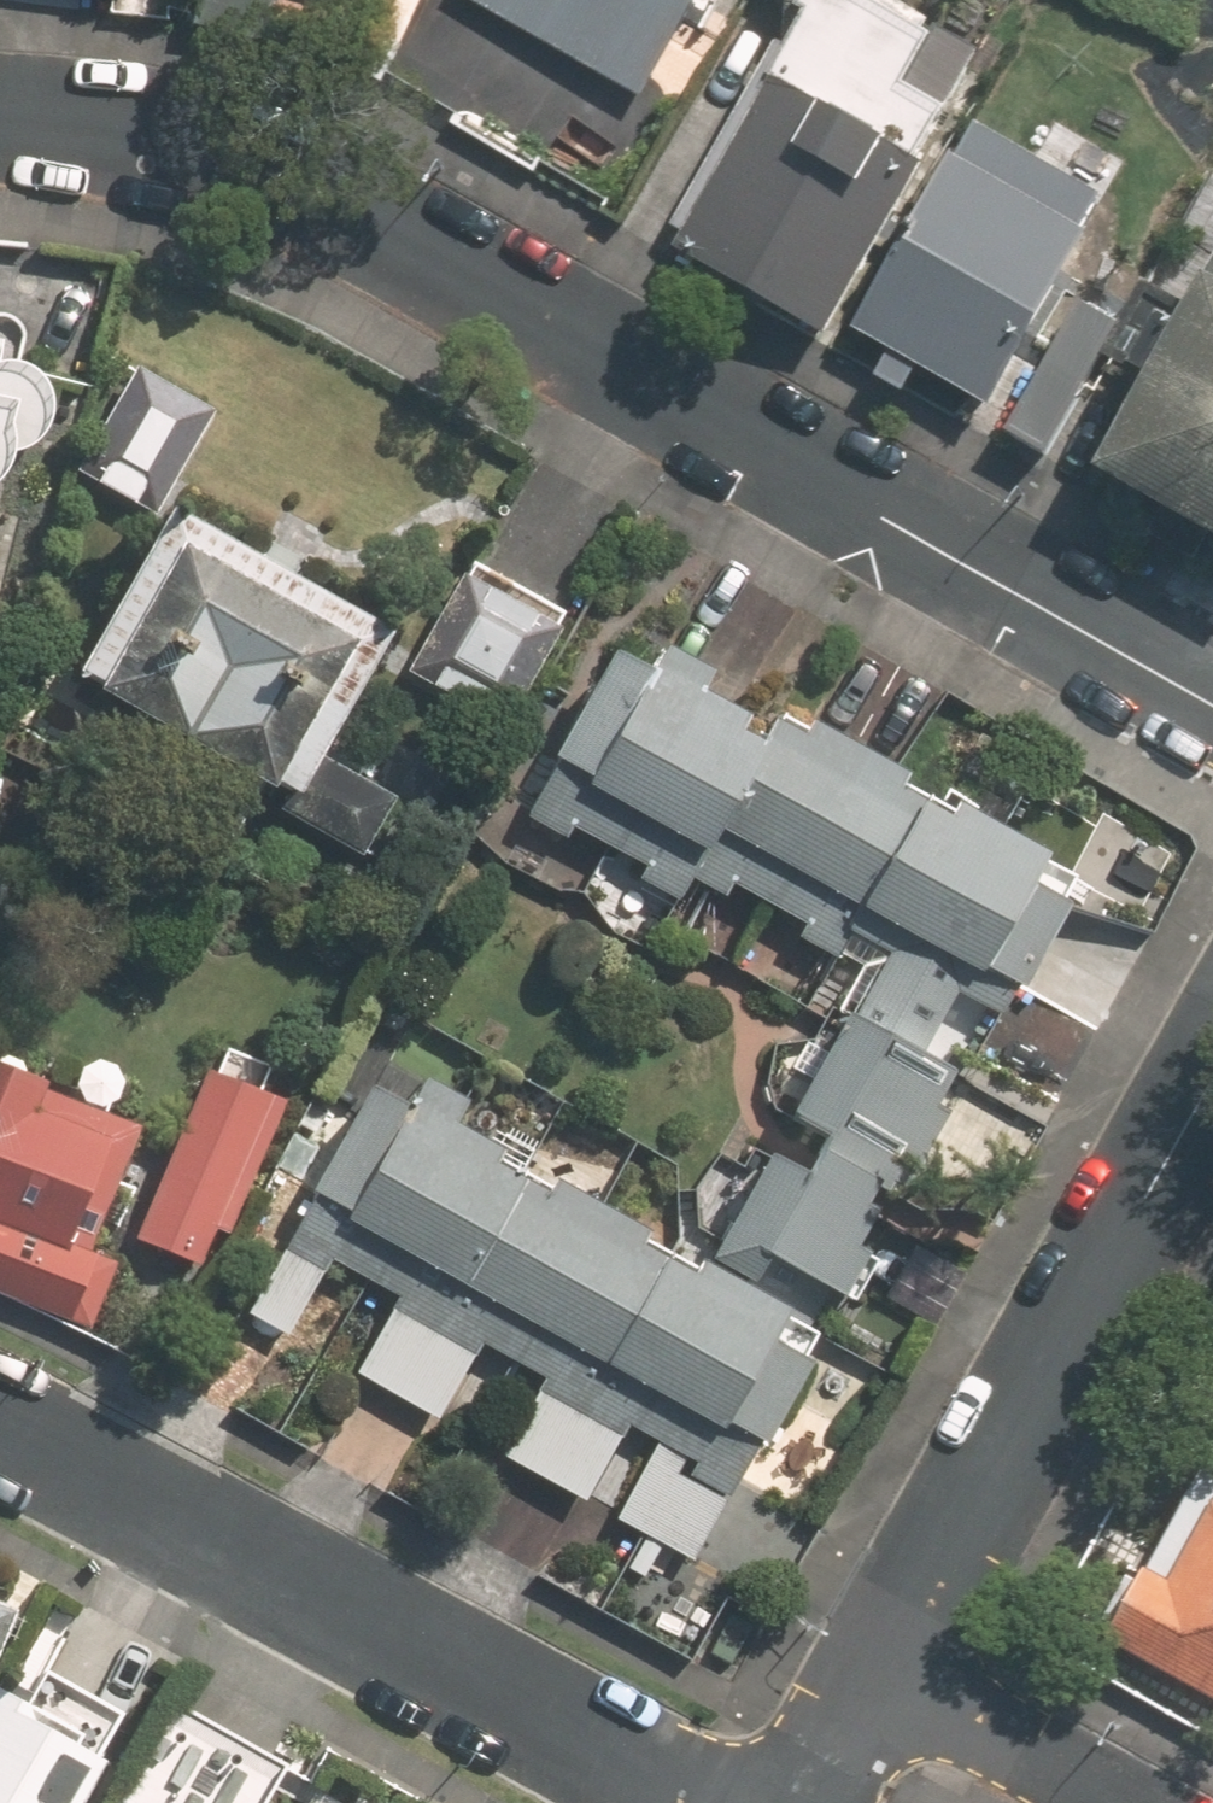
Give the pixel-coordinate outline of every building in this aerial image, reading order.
[(191,21),(255,38),(265,0),(196,0),(191,21)] [(642,106),(703,0),(452,0),(642,106)] [(660,244),(833,343),(921,190),(913,186),(977,77),(871,16),(879,0),(764,0),(792,16),(660,244)] [(967,132),(846,345),(971,417),(1094,204),(967,132)] [(1080,475),(1212,551),(1212,266),(1203,261),(1175,309),(1151,294),(1106,372),(1131,386),(1080,475)] [(1053,297),(979,428),(1042,463),(1117,334),(1053,297)] [(7,446),(12,448),(20,446),(27,445),(33,441),(40,438),(44,432),(49,425),(52,420),(53,413),(55,404),(53,397),(52,390),(49,384),(45,377),(40,372),(34,368),(27,364),(20,362),(12,362),(8,362),(8,353),(0,353),(0,463),(7,446)] [(176,492),(74,677),(175,733),(148,781),(235,829),(263,777),(287,790),(280,804),(359,847),(392,789),(318,746),(392,612),(176,492)] [(407,672),(504,725),(558,628),(461,575),(407,672)] [(944,1093),(938,1089),(955,1059),(931,1046),(971,972),(1010,994),(1079,867),(621,623),(521,811),(565,833),(572,819),(649,859),(640,873),(682,897),(699,867),(733,886),(740,873),(807,910),(801,923),(868,958),(707,1257),(371,1077),(248,1309),(301,1338),(343,1262),(393,1288),(353,1362),(446,1412),(488,1335),(560,1373),(520,1449),(603,1494),(644,1414),(673,1429),(630,1510),(701,1547),(944,1093)] [(90,1318),(115,1253),(92,1244),(142,1114),(0,1059),(0,1283),(90,1318)] [(205,1065),(137,1226),(200,1251),(215,1215),(223,1219),(250,1150),(240,1146),(263,1090),(205,1065)] [(1212,1695),(1212,1501),(1169,1579),(1150,1568),(1111,1639),(1212,1695)] [(10,1604),(0,1600),(0,1630),(10,1604)] [(37,1683),(19,1715),(0,1705),(0,1802),(67,1802),(93,1756),(111,1724),(37,1683)]
